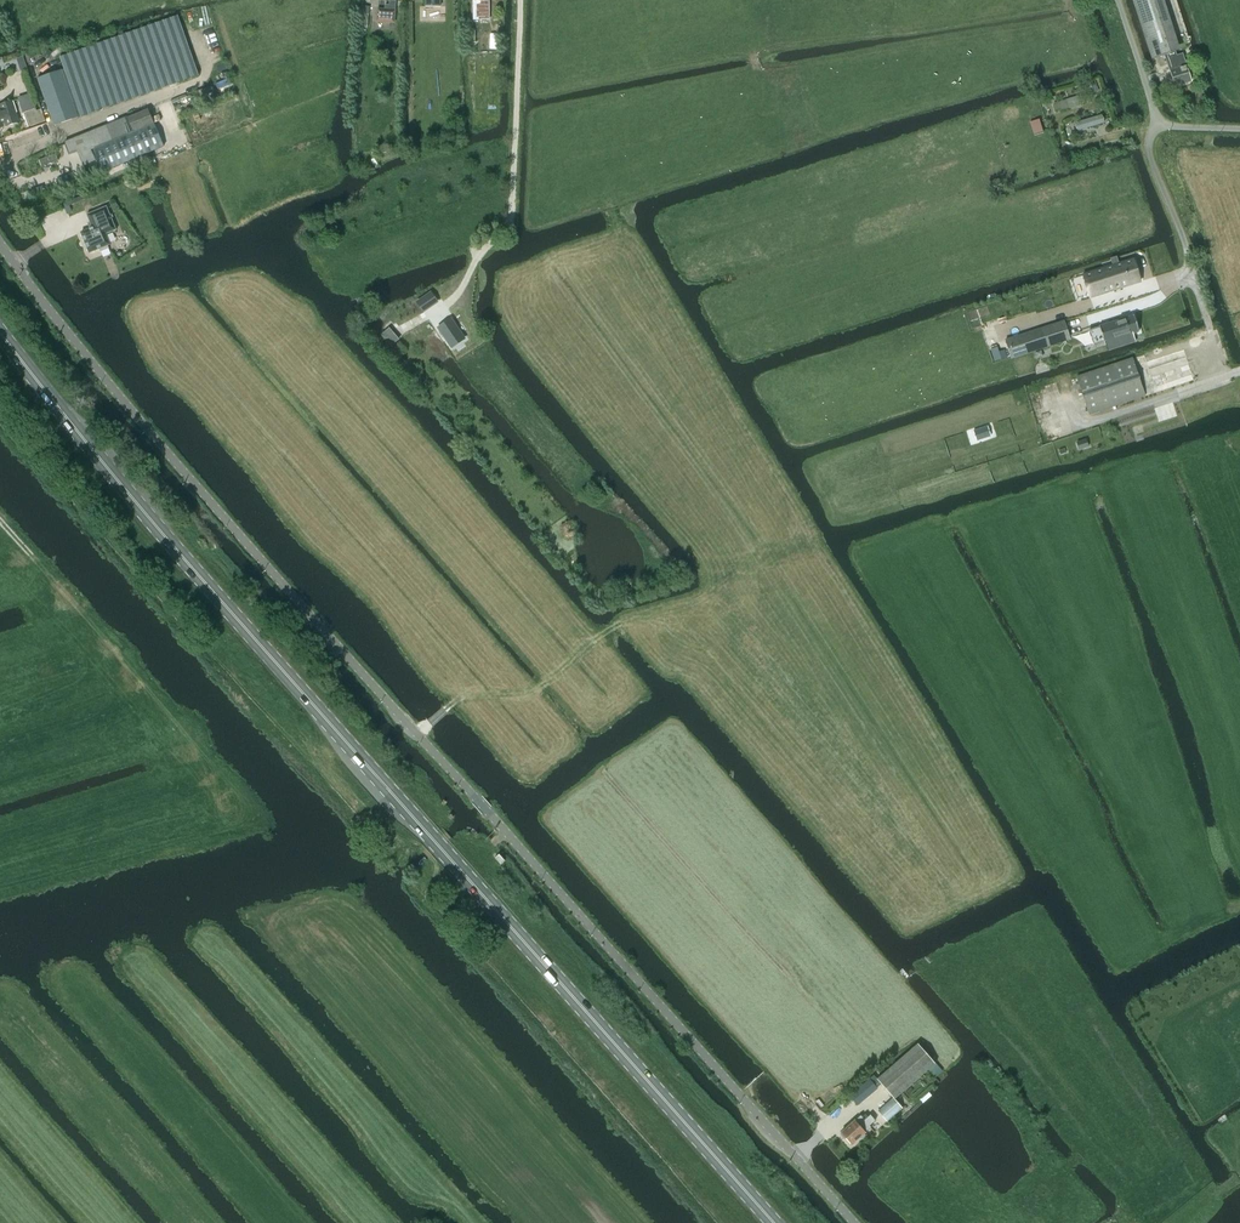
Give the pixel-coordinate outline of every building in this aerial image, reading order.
[(488,20),(488,0),(474,0),(474,20),(488,20)] [(1152,60),(1165,55),(1166,59),(1175,86),(1191,81),(1182,54),(1176,56),(1175,52),(1158,0),(1132,0),(1152,60)] [(361,12),(362,12),(368,13),(369,13),(369,5),(362,5),(361,12)] [(395,9),(384,8),(377,7),(376,21),(394,22),(395,9)] [(64,70),(55,74),(38,79),(54,126),(125,102),(171,87),(199,77),(178,15),(108,40),(91,46),(60,57),(64,70)] [(475,46),(475,31),(467,32),(467,46),(475,46)] [(1098,91),(1095,81),(1085,85),(1089,95),(1098,91)] [(1078,96),(1053,103),(1056,112),(1069,108),(1069,109),(1081,105),(1078,96)] [(20,122),(13,101),(0,106),(0,129),(20,122)] [(24,113),(28,127),(46,122),(42,109),(37,111),(36,109),(24,113)] [(87,175),(100,170),(153,149),(145,128),(155,124),(149,109),(128,118),(127,117),(65,142),(70,154),(77,151),(87,175)] [(1076,129),(1078,131),(1105,124),(1103,118),(1101,116),(1075,123),(1076,129)] [(58,156),(42,163),(44,169),(61,163),(58,156)] [(27,192),(19,195),(22,201),(30,197),(27,192)] [(116,202),(111,205),(114,211),(119,208),(116,202)] [(95,227),(81,233),(90,253),(100,249),(101,251),(109,248),(107,246),(110,245),(106,234),(116,230),(107,206),(87,215),(90,222),(93,221),(95,227)] [(1112,266),(1082,276),(1089,298),(1140,282),(1133,260),(1118,264),(1116,257),(1110,259),(1112,266)] [(455,295),(447,285),(432,299),(436,304),(439,301),(444,306),(455,295)] [(1099,328),(1090,331),(1094,345),(1103,342),(1104,343),(1105,343),(1108,349),(1134,341),(1132,334),(1139,332),(1133,315),(1099,326),(1099,328)] [(1042,328),(1005,340),(1011,359),(1047,347),(1069,340),(1063,321),(1042,328)] [(381,336),(391,347),(399,340),(389,329),(381,336)] [(1089,415),(1157,393),(1194,380),(1184,350),(1147,362),(1144,354),(1077,377),(1089,415)] [(498,854),(497,855),(494,857),(494,858),(500,865),(505,861),(498,854)] [(893,1098),(895,1100),(899,1095),(935,1064),(918,1044),(877,1079),(893,1098)] [(857,1105),(877,1089),(869,1080),(849,1096),(857,1105)] [(888,1121),(902,1108),(895,1100),(893,1098),(879,1111),(888,1121)] [(841,1132),(852,1145),(872,1128),(870,1126),(876,1121),(870,1115),(868,1117),(866,1114),(862,1117),(861,1115),(841,1132)]
